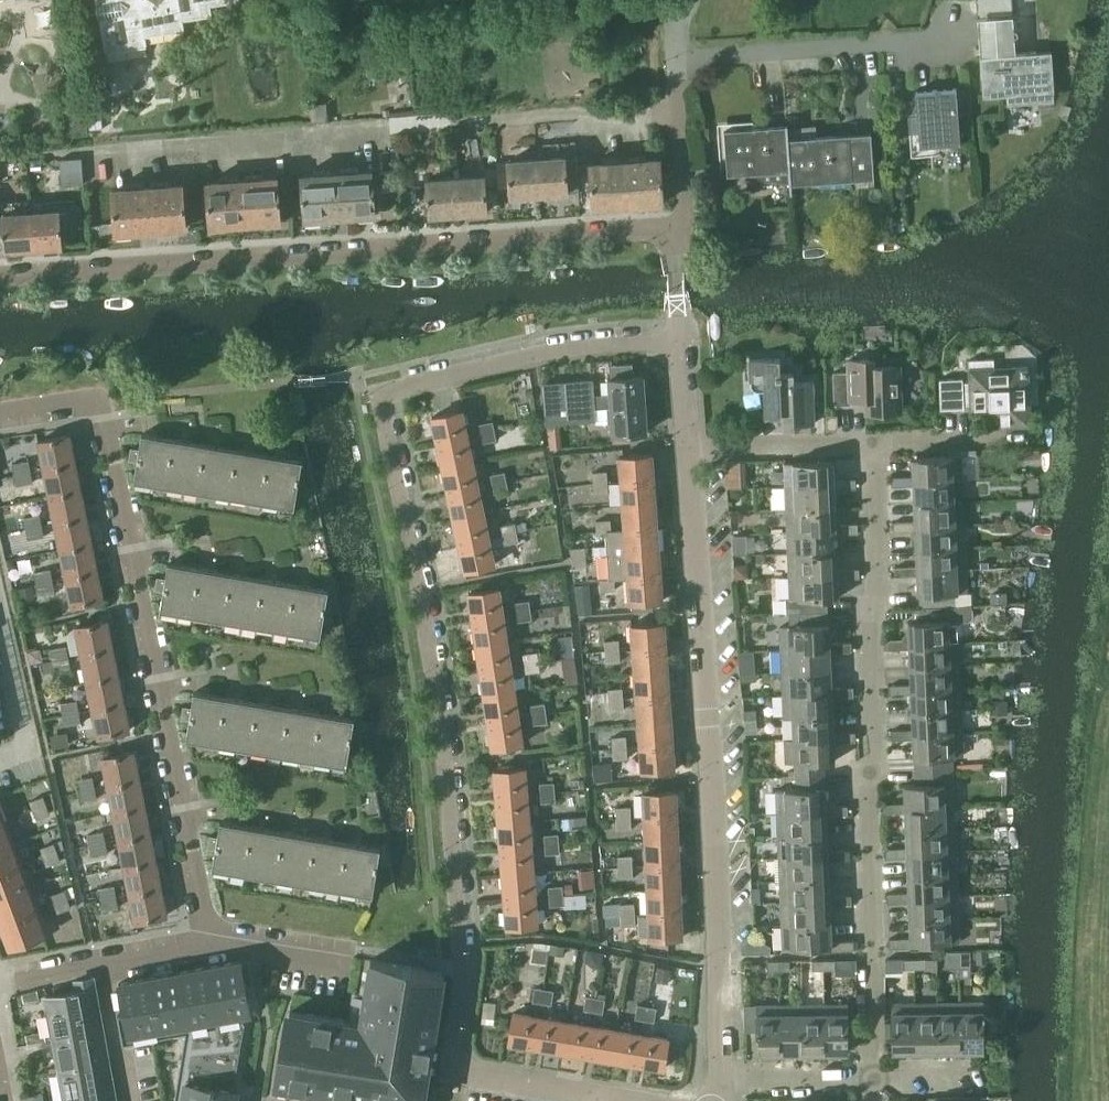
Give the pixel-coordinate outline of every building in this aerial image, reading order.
[(99,3),(93,11),(101,17),(107,51),(107,53),(109,53),(108,50),(147,43),(148,46),(149,46),(147,33),(185,26),(185,29),(187,29),(184,16),(212,11),(213,14),(214,14),(212,1),(218,0),(98,0),(99,3)] [(978,17),(1009,14),(1014,14),(1012,0),(977,0),(978,17)] [(1036,52),(980,55),(983,96),(1039,92),(1054,91),(1051,51),(1036,52)] [(323,70),(309,73),(312,83),(325,80),(323,70)] [(917,113),(908,113),(909,128),(918,128),(919,147),(933,146),(939,145),(960,144),(956,88),(915,91),(917,113)] [(100,107),(87,109),(88,116),(89,129),(92,129),(102,128),(100,107)] [(86,116),(63,118),(65,135),(87,133),(86,116)] [(754,180),(789,182),(790,184),(786,125),(724,129),(727,175),(749,174),(749,180),(754,180)] [(788,139),(787,139),(791,184),(811,183),(811,188),(820,187),(875,188),(874,178),(871,132),(850,133),(848,134),(847,129),(835,130),(836,135),(815,136),(814,125),(788,127),(788,139)] [(707,128),(698,128),(699,139),(708,138),(707,128)] [(565,156),(536,158),(539,194),(580,191),(578,170),(566,171),(565,156)] [(81,157),(59,159),(61,185),(83,184),(81,157)] [(539,194),(536,158),(507,161),(510,197),(539,194)] [(660,158),(623,161),(627,205),(663,202),(660,158)] [(623,161),(590,164),(593,208),(627,205),(623,161)] [(372,170),(334,173),(337,217),(375,214),(372,170)] [(334,173),(301,175),(304,219),(337,217),(334,173)] [(484,175),(456,177),(458,214),(487,212),(484,175)] [(277,177),(242,179),(245,223),(280,221),(277,177)] [(458,214),(456,177),(427,179),(430,216),(458,214)] [(245,223),(242,179),(207,182),(210,226),(245,223)] [(183,184),(145,187),(148,231),(186,228),(183,184)] [(894,197),(905,196),(904,185),(893,186),(894,197)] [(145,187),(112,189),(115,233),(148,231),(145,187)] [(43,211),(30,212),(33,249),(61,247),(60,229),(82,227),(81,208),(80,208),(80,210),(76,210),(75,200),(42,202),(43,211)] [(903,208),(893,209),(894,230),(904,229),(903,208)] [(31,226),(30,212),(2,214),(4,251),(33,249),(31,226)] [(749,359),(751,385),(753,389),(756,391),(764,390),(766,416),(794,415),(794,424),(814,423),(812,381),(794,382),(793,373),(780,373),(780,357),(749,359)] [(939,378),(940,409),(964,408),(964,404),(970,404),(971,408),(991,407),(991,403),(1000,403),(1001,426),(1030,424),(1026,366),(994,367),(994,358),(969,359),(969,382),(963,382),(963,378),(939,378)] [(848,371),(833,372),(834,405),(851,404),(866,404),(866,414),(902,412),(900,366),(865,367),(865,359),(848,360),(848,371)] [(609,393),(592,394),(592,402),(592,407),(644,403),(644,391),(648,391),(647,380),(643,380),(642,375),(632,376),(631,363),(610,365),(611,378),(608,378),(609,393)] [(547,422),(581,419),(579,403),(592,402),(592,394),(591,379),(543,382),(547,422)] [(592,402),(579,403),(581,420),(594,419),(611,417),(612,433),(647,431),(646,418),(650,418),(649,407),(645,407),(644,403),(592,407),(592,402)] [(462,412),(432,419),(437,444),(468,438),(462,412)] [(827,429),(837,429),(837,415),(826,416),(827,429)] [(478,426),(480,435),(494,432),(492,423),(478,426)] [(494,432),(480,435),(482,445),(496,441),(494,432)] [(130,447),(128,460),(137,461),(134,481),(135,481),(166,486),(174,439),(143,434),(141,433),(139,449),(130,447)] [(70,434),(38,441),(44,469),(76,462),(70,434)] [(468,438),(437,444),(443,469),(473,463),(468,438)] [(174,439),(166,486),(198,491),(206,445),(174,439)] [(206,445),(198,491),(230,497),(237,450),(206,445)] [(947,456),(912,457),(914,475),(914,480),(953,479),(962,479),(961,455),(976,455),(976,449),(947,450),(947,456)] [(237,450),(230,497),(262,502),(269,455),(237,450)] [(619,456),(621,480),(655,478),(653,453),(619,456)] [(269,455),(262,502),(293,507),(293,508),(294,508),(302,460),(300,460),(269,455)] [(742,460),(727,461),(728,486),(743,485),(742,460)] [(13,464),(15,475),(30,472),(28,461),(13,464)] [(846,488),(846,479),(834,480),(833,461),(785,463),(786,486),(834,484),(835,489),(846,488)] [(76,462),(44,469),(49,496),(81,489),(76,462)] [(473,463),(443,469),(448,494),(478,488),(473,463)] [(607,470),(593,471),(593,482),(608,481),(607,470)] [(30,472),(15,475),(18,486),(33,483),(30,472)] [(503,473),(489,476),(491,485),(505,482),(503,473)] [(915,503),(954,501),(953,479),(914,480),(914,475),(903,476),(903,480),(903,485),(914,485),(915,503)] [(903,476),(892,476),(892,486),(903,485),(903,476)] [(654,478),(621,480),(623,505),(656,502),(654,478)] [(857,479),(846,479),(846,488),(857,488),(857,479)] [(608,481),(593,482),(594,493),(608,492),(608,481)] [(505,482),(491,485),(493,495),(507,492),(505,482)] [(786,486),(787,508),(835,506),(835,489),(834,484),(786,486)] [(478,488),(448,494),(453,519),(483,513),(478,488)] [(81,489),(49,496),(55,523),(87,517),(81,489)] [(916,526),(964,523),(963,501),(954,501),(915,503),(916,520),(916,526)] [(656,502),(623,505),(624,529),(658,527),(656,502)] [(787,508),(788,531),(837,529),(837,534),(848,533),(848,523),(836,524),(835,506),(787,508)] [(483,513),(453,519),(459,544),(489,538),(483,513)] [(24,518),(27,529),(42,526),(39,514),(24,518)] [(87,517),(55,523),(61,551),(92,544),(87,517)] [(610,519),(596,520),(597,531),(606,531),(606,530),(611,530),(610,519)] [(916,520),(905,521),(905,530),(916,530),(917,548),(955,546),(965,546),(964,523),(916,526),(916,520)] [(894,531),(905,530),(905,521),(894,521),(894,531)] [(1010,529),(1009,521),(996,522),(996,530),(1010,529)] [(514,523),(500,525),(502,535),(516,532),(514,523)] [(848,523),(848,533),(859,533),(859,523),(848,523)] [(42,526),(27,529),(29,540),(44,537),(42,526)] [(611,530),(606,530),(606,531),(607,547),(607,555),(660,551),(658,527),(624,529),(611,530)] [(788,531),(789,554),(838,552),(837,534),(837,529),(788,531)] [(516,532),(502,535),(504,544),(518,541),(516,532)] [(745,535),(734,535),(734,553),(746,552),(745,535)] [(489,538),(459,544),(464,570),(494,563),(489,538)] [(92,544),(61,551),(66,578),(98,571),(92,544)] [(585,546),(571,547),(572,557),(586,556),(585,546)] [(955,546),(917,548),(917,565),(918,569),(956,568),(955,546)] [(660,551),(607,555),(609,578),(609,579),(615,578),(628,577),(628,578),(661,575),(660,551)] [(789,554),(790,576),(838,574),(838,579),(850,578),(850,568),(838,569),(838,552),(789,554)] [(586,556),(572,557),(572,566),(586,565),(586,556)] [(157,577),(155,589),(163,591),(160,610),(161,611),(161,610),(193,615),(200,569),(169,563),(168,563),(165,578),(157,577)] [(732,565),(732,579),(745,578),(745,569),(741,565),(732,565)] [(917,565),(906,566),(907,575),(918,575),(919,606),(972,604),(971,591),(967,591),(966,574),(972,574),(972,567),(966,567),(956,568),(918,569),(917,565)] [(906,566),(896,566),(897,576),(907,575),(906,566)] [(850,568),(850,578),(861,578),(861,568),(850,568)] [(51,569),(36,573),(38,584),(53,581),(51,569)] [(200,569),(193,615),(224,621),(232,574),(200,569)] [(98,571),(66,578),(72,604),(103,598),(98,571)] [(232,574),(224,621),(256,626),(264,579),(232,574)] [(788,613),(790,613),(828,611),(827,597),(838,597),(838,579),(838,574),(790,576),(791,598),(787,598),(788,613)] [(661,575),(628,578),(629,602),(663,600),(661,575)] [(609,578),(600,579),(601,590),(615,589),(615,578),(609,579),(609,578)] [(264,579),(256,626),(288,631),(295,585),(264,579)] [(53,581),(38,584),(40,595),(55,592),(53,581)] [(34,598),(32,585),(18,588),(21,601),(34,598)] [(295,585),(288,631),(319,636),(319,637),(320,637),(328,590),(326,589),(326,590),(295,585)] [(469,593),(473,619),(503,615),(499,588),(469,593)] [(992,603),(1006,603),(1006,594),(992,594),(992,603)] [(590,595),(577,597),(579,614),(591,613),(590,595)] [(529,601),(515,603),(517,613),(531,610),(529,601)] [(920,620),(910,621),(911,639),(910,643),(957,642),(956,619),(969,619),(972,616),(972,604),(919,606),(920,620)] [(531,610),(517,613),(518,622),(532,620),(531,610)] [(790,626),(781,626),(782,649),(829,647),(829,651),(841,651),(841,641),(830,642),(829,623),(828,623),(828,611),(790,613),(791,626),(790,626)] [(324,615),(322,627),(334,629),(336,617),(324,615)] [(503,615),(473,619),(477,645),(507,640),(503,615)] [(108,619),(75,626),(81,654),(113,648),(108,619)] [(665,622),(631,625),(633,649),(667,647),(665,622)] [(619,639),(605,640),(606,651),(620,650),(619,639)] [(899,639),(888,640),(888,650),(899,649),(899,639)] [(899,649),(911,649),(912,666),(958,664),(957,642),(910,643),(911,639),(899,639),(899,649)] [(507,640),(477,645),(481,671),(511,666),(507,640)] [(841,641),(841,651),(853,650),(852,641),(841,641)] [(50,649),(53,660),(68,657),(66,646),(50,649)] [(667,647),(633,649),(635,674),(668,671),(667,647)] [(829,647),(782,649),(783,672),(830,670),(829,651),(829,647)] [(113,648),(81,654),(87,681),(119,675),(113,648)] [(620,650),(606,651),(607,662),(621,661),(620,650)] [(746,651),(738,651),(739,674),(747,673),(746,651)] [(537,652),(523,654),(524,664),(539,662),(537,652)] [(53,660),(43,662),(46,673),(55,671),(70,668),(68,657),(53,660)] [(573,657),(561,659),(563,672),(575,670),(573,657)] [(539,662),(524,664),(526,673),(540,671),(539,662)] [(912,689),(959,687),(958,664),(912,666),(912,684),(912,689)] [(511,666),(481,671),(485,697),(515,692),(511,666)] [(783,672),(784,694),(831,691),(831,696),(843,695),(843,686),(831,686),(830,670),(783,672)] [(668,671),(635,674),(637,698),(670,695),(668,671)] [(119,675),(87,681),(92,709),(124,702),(119,675)] [(901,684),(889,685),(890,695),(901,694),(901,684)] [(913,712),(951,710),(960,710),(959,687),(912,689),(912,684),(901,684),(901,694),(913,694),(913,712)] [(854,685),(843,686),(843,695),(854,695),(854,685)] [(623,688),(609,689),(610,700),(624,699),(623,688)] [(831,691),(784,694),(785,716),(832,714),(831,696),(831,691)] [(183,706),(181,718),(189,720),(186,740),(187,740),(187,739),(219,745),(226,698),(195,693),(195,692),(194,692),(191,707),(183,706)] [(515,692),(485,697),(488,722),(519,718),(515,692)] [(670,695),(637,698),(639,722),(672,720),(670,695)] [(226,698),(219,745),(251,750),(258,703),(226,698)] [(624,699),(610,700),(610,711),(624,710),(624,699)] [(62,703),(64,714),(79,711),(77,700),(62,703)] [(124,702),(92,709),(98,736),(130,729),(124,702)] [(258,703),(251,750),(283,755),(290,708),(258,703)] [(545,704),(531,706),(532,716),(546,714),(545,704)] [(290,708),(283,755),(315,760),(322,714),(290,708)] [(756,718),(756,709),(743,710),(743,718),(756,718)] [(914,735),(961,733),(960,710),(951,710),(913,712),(914,729),(914,735)] [(79,711),(64,714),(66,725),(81,722),(79,711)] [(322,714),(315,760),(345,766),(347,766),(354,719),(353,718),(353,719),(322,714)] [(546,714),(532,716),(534,725),(548,723),(546,714)] [(832,714),(785,716),(785,717),(794,717),(795,738),(833,736),(834,741),(845,740),(845,732),(833,732),(832,714)] [(519,718),(488,722),(492,748),(523,744),(519,718)] [(672,720),(639,722),(640,746),(674,744),(672,720)] [(914,735),(914,729),(903,730),(903,739),(914,739),(916,771),(952,769),(952,756),(962,755),(961,733),(914,735)] [(903,730),(892,730),(892,740),(903,739),(903,730)] [(845,732),(845,740),(856,740),(856,731),(845,732)] [(626,736),(612,737),(613,748),(627,747),(626,736)] [(796,762),(797,775),(824,774),(824,761),(835,760),(834,741),(833,736),(795,738),(786,739),(787,762),(796,762)] [(674,744),(640,746),(642,770),(676,768),(674,744)] [(627,747),(613,748),(614,759),(628,758),(627,747)] [(134,750),(102,757),(108,785),(140,779),(134,750)] [(525,768),(495,770),(497,797),(527,795),(525,768)] [(906,807),(954,805),(952,769),(916,771),(916,784),(905,784),(906,803),(906,807)] [(777,790),(778,813),(827,811),(826,815),(838,814),(837,805),(826,806),(824,774),(797,775),(797,789),(777,790)] [(93,777),(77,780),(80,791),(95,788),(93,777)] [(108,785),(113,812),(145,806),(140,779),(108,785)] [(554,783),(540,784),(541,793),(555,792),(554,783)] [(95,788),(80,791),(82,802),(97,799),(95,788)] [(643,792),(644,816),(678,815),(677,790),(643,792)] [(555,792),(541,793),(542,803),(556,802),(555,792)] [(527,795),(497,797),(499,823),(529,820),(527,795)] [(43,796),(30,801),(33,809),(46,804),(43,796)] [(884,813),(895,812),(894,803),(884,803),(884,813)] [(906,803),(894,803),(895,812),(906,812),(907,830),(955,828),(954,805),(906,807),(906,803)] [(49,813),(46,804),(33,809),(36,818),(49,813)] [(837,805),(838,814),(849,814),(848,805),(837,805)] [(145,806),(113,812),(119,839),(151,833),(145,806)] [(630,806),(616,806),(616,817),(630,817),(630,806)] [(778,813),(778,835),(827,833),(826,815),(827,811),(778,813)] [(644,816),(644,840),(678,839),(678,815),(644,816)] [(585,816),(562,818),(563,827),(586,826),(585,816)] [(630,817),(616,817),(617,829),(631,828),(630,817)] [(0,822),(0,847),(13,842),(4,820),(0,822)] [(529,820),(499,823),(501,849),(531,846),(529,820)] [(209,835),(207,848),(215,849),(212,869),(213,869),(213,868),(245,874),(252,827),(221,822),(221,821),(220,821),(217,836),(209,835)] [(252,827),(245,874),(277,879),(284,832),(252,827)] [(908,852),(956,850),(955,828),(907,830),(907,848),(908,852)] [(88,834),(90,845),(106,842),(103,831),(88,834)] [(284,832),(277,879),(309,884),(316,838),(284,832)] [(151,833),(119,839),(124,866),(156,860),(151,833)] [(778,835),(780,857),(828,855),(828,860),(840,860),(839,850),(828,851),(827,833),(778,835)] [(558,835),(544,836),(545,845),(559,844),(558,835)] [(316,838),(309,884),(341,890),(348,843),(316,838)] [(54,843),(40,847),(44,856),(57,851),(64,848),(62,839),(54,843)] [(679,839),(645,841),(646,865),(680,863),(679,839)] [(0,847),(0,872),(21,865),(13,842),(0,847)] [(106,842),(90,845),(93,856),(108,853),(106,842)] [(348,843),(341,890),(371,895),(373,895),(380,848),(379,848),(348,843)] [(559,844),(545,845),(546,855),(560,854),(559,844)] [(531,846),(501,849),(503,875),(533,872),(531,846)] [(886,858),(897,857),(896,848),(886,848),(886,858)] [(909,875),(957,873),(956,850),(908,852),(907,848),(896,848),(897,857),(908,857),(909,875)] [(839,850),(840,860),(851,859),(851,849),(839,850)] [(60,860),(57,851),(44,856),(47,865),(60,860)] [(632,855),(618,855),(618,866),(632,865),(632,855)] [(780,857),(781,881),(829,878),(828,860),(828,855),(780,857)] [(156,860),(124,866),(130,893),(162,887),(156,860)] [(680,863),(646,865),(647,889),(680,888),(680,863)] [(0,872),(0,898),(29,887),(21,865),(0,872)] [(632,865),(618,866),(619,878),(633,877),(632,865)] [(533,872),(503,875),(505,901),(535,898),(533,872)] [(910,898),(958,896),(957,873),(909,875),(909,893),(910,896),(910,898)] [(781,881),(782,902),(830,900),(830,905),(842,904),(841,895),(830,895),(829,878),(781,881)] [(114,885),(99,888),(101,899),(116,896),(114,885)] [(572,885),(563,885),(564,895),(572,894),(572,885)] [(0,898),(0,923),(38,909),(29,887),(0,898)] [(162,887),(130,893),(135,921),(167,914),(162,887)] [(548,888),(549,897),(563,896),(562,887),(548,888)] [(680,888),(647,889),(647,913),(681,912),(680,888)] [(64,889),(51,894),(54,903),(67,898),(64,889)] [(898,893),(888,894),(888,904),(899,903),(898,893)] [(910,903),(911,920),(959,918),(958,896),(910,898),(910,896),(909,893),(898,893),(899,903),(910,903)] [(853,894),(841,894),(842,905),(853,904),(853,894)] [(117,896),(101,899),(103,910),(118,907),(117,896)] [(563,896),(549,897),(550,907),(564,906),(563,896)] [(71,907),(67,898),(54,903),(57,912),(71,907)] [(535,898),(505,901),(507,927),(537,925),(535,898)] [(830,900),(782,902),(783,925),(831,923),(830,905),(830,900)] [(620,904),(620,914),(634,914),(634,903),(620,904)] [(0,923),(0,924),(9,947),(26,940),(27,945),(44,939),(42,934),(47,933),(38,909),(0,923)] [(681,912),(647,913),(648,938),(682,937),(681,912)] [(620,914),(606,915),(606,925),(621,924),(620,914)] [(634,914),(620,914),(621,924),(621,926),(635,925),(634,914)] [(959,918),(911,920),(911,937),(890,938),(890,948),(912,948),(912,944),(960,942),(959,918)] [(831,923),(783,925),(784,948),(814,946),(815,952),(832,952),(832,950),(855,949),(854,938),(832,939),(831,923)] [(741,954),(750,953),(750,938),(749,938),(748,938),(741,946),(741,954)] [(564,946),(551,943),(550,953),(562,955),(564,946)] [(546,963),(548,949),(533,946),(530,961),(546,963)] [(585,960),(590,967),(601,969),(604,953),(587,950),(585,960)] [(960,968),(960,951),(944,951),(944,969),(960,968)] [(970,951),(960,951),(960,968),(970,968),(970,951)] [(986,951),(977,951),(977,962),(986,962),(986,956),(986,951)] [(444,975),(419,967),(370,959),(360,1021),(289,1010),(282,1035),(274,1084),(369,1099),(369,1100),(423,1100),(444,975)] [(915,959),(904,959),(904,969),(915,968),(915,959)] [(925,959),(915,959),(915,968),(925,968),(925,959)] [(117,1014),(123,1044),(185,1032),(174,1100),(236,1100),(238,1090),(233,1089),(246,1013),(250,1012),(241,960),(119,982),(119,983),(124,1013),(117,1014)] [(780,970),(780,960),(768,961),(768,970),(780,970)] [(790,960),(780,960),(780,970),(790,970),(790,960)] [(824,960),(813,960),(813,969),(825,969),(824,960)] [(835,960),(824,960),(825,969),(835,969),(835,960)] [(657,968),(655,983),(668,985),(671,970),(657,968)] [(46,996),(54,1039),(59,1070),(65,1100),(115,1100),(114,1093),(108,1061),(102,1030),(94,988),(92,977),(91,977),(91,978),(76,980),(78,990),(62,993),(46,996)] [(535,988),(533,1001),(543,1003),(545,990),(535,988)] [(36,999),(34,990),(22,993),(24,1002),(36,999)] [(545,990),(543,1003),(552,1004),(554,991),(545,990)] [(587,997),(585,1010),(594,1011),(596,998),(587,997)] [(596,998),(594,1011),(603,1013),(606,1000),(596,998)] [(985,1002),(961,1003),(961,1051),(986,1050),(986,1035),(988,1035),(992,1031),(992,1021),(988,1017),(986,1017),(985,1002)] [(916,1051),(916,1003),(892,1004),(892,1012),(893,1052),(916,1051)] [(938,1003),(916,1003),(916,1051),(939,1051),(938,1003)] [(961,1003),(938,1003),(939,1051),(961,1051),(961,1003)] [(756,1004),(744,1004),(744,1031),(756,1031),(756,1053),(780,1053),(779,1004),(756,1004)] [(803,1004),(780,1004),(783,1048),(803,1053),(803,1004)] [(825,1004),(803,1004),(803,1053),(826,1053),(825,1004)] [(849,1004),(825,1004),(826,1053),(849,1052),(849,1004)] [(638,1005),(636,1018),(645,1020),(647,1007),(638,1005)] [(647,1007),(645,1020),(655,1022),(657,1008),(647,1007)] [(509,1042),(535,1047),(540,1016),(514,1012),(509,1042)] [(541,1016),(535,1047),(561,1051),(566,1020),(541,1016)] [(566,1020),(561,1051),(587,1055),(592,1025),(566,1020)] [(592,1025),(587,1055),(612,1060),(617,1029),(592,1025)] [(617,1029),(612,1060),(638,1064),(643,1033),(617,1029)] [(643,1033),(638,1064),(664,1069),(669,1038),(643,1033)]
